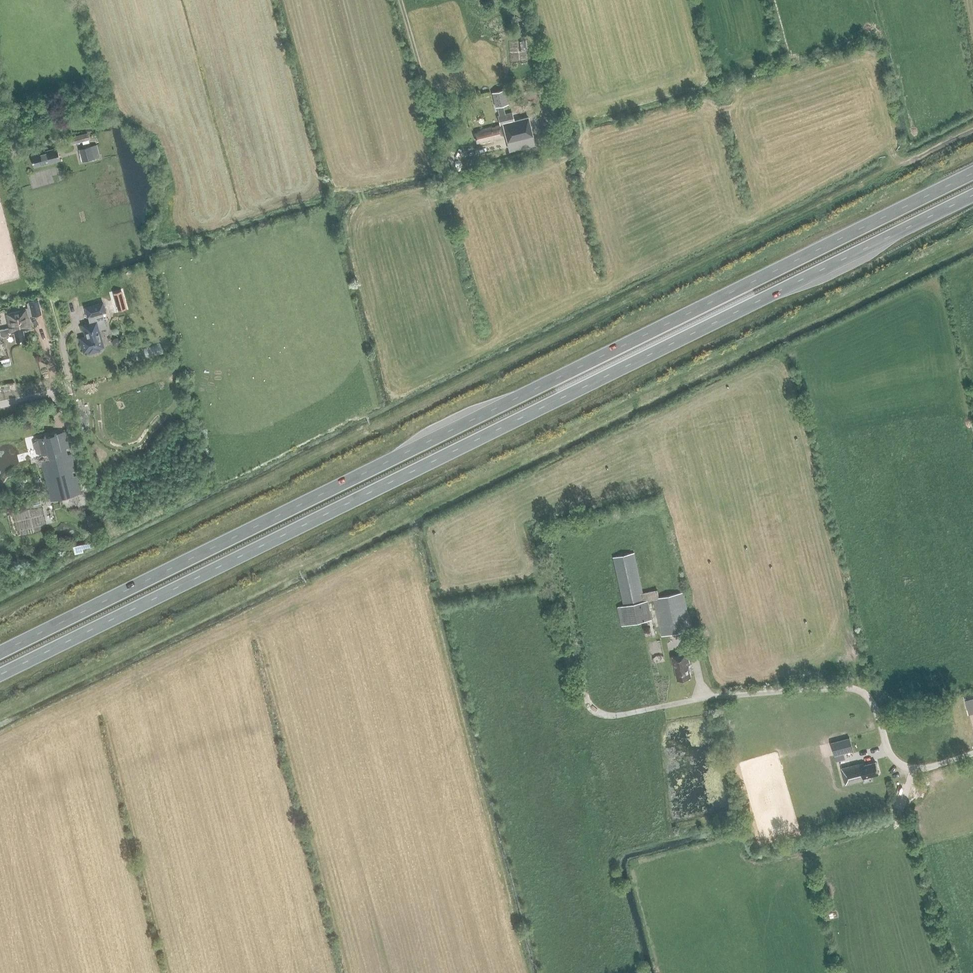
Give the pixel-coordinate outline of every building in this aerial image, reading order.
[(478,133),(474,133),(476,142),(480,141),(480,143),(493,140),(492,139),(496,138),(496,139),(503,138),(503,135),(505,135),(507,142),(532,136),(528,117),(514,121),(512,112),(505,114),(503,105),(508,104),(504,90),(492,93),(496,107),(497,107),(499,115),(498,116),(500,125),(495,126),(496,127),(491,128),(491,127),(482,130),(479,131),(478,131),(477,131),(478,133)] [(67,139),(69,145),(88,140),(86,134),(67,139)] [(90,147),(93,159),(100,157),(97,145),(90,147)] [(93,159),(90,147),(80,149),(83,161),(93,159)] [(56,148),(37,153),(37,154),(30,156),(33,165),(40,163),(40,165),(59,160),(56,148)] [(50,168),(52,182),(64,180),(62,167),(50,168)] [(39,187),(37,183),(45,181),(42,171),(29,175),(33,189),(39,187)] [(10,334),(14,333),(16,343),(25,341),(22,331),(30,329),(27,317),(41,314),(38,300),(29,302),(29,303),(27,304),(29,312),(26,313),(26,311),(7,315),(10,328),(0,331),(0,335),(0,336),(3,337),(7,336),(10,334)] [(102,302),(84,307),(87,317),(88,317),(90,323),(82,325),(84,333),(85,333),(86,336),(79,338),(83,352),(88,351),(91,351),(93,351),(95,351),(96,350),(98,348),(103,347),(98,330),(106,328),(102,313),(105,312),(102,302)] [(41,462),(51,502),(81,494),(77,477),(74,478),(72,472),(75,471),(71,455),(68,456),(66,449),(69,449),(65,432),(35,440),(35,441),(33,443),(36,453),(38,453),(39,456),(47,453),(49,460),(41,462)] [(42,507),(18,512),(20,521),(23,520),(23,519),(29,517),(30,521),(34,520),(35,526),(46,523),(42,507)] [(86,514),(88,526),(98,524),(95,512),(86,514)] [(75,554),(84,551),(83,548),(97,544),(96,540),(73,546),(75,554)] [(634,552),(614,557),(624,605),(618,606),(622,625),(652,619),(648,600),(654,599),(662,635),(691,629),(685,602),(683,603),(681,593),(659,597),(658,590),(652,591),(643,593),(634,552)] [(671,657),(673,668),(675,668),(677,680),(691,677),(689,665),(690,665),(687,654),(671,657)] [(853,751),(849,738),(831,742),(835,755),(853,751)] [(864,765),(863,763),(842,769),(846,783),(863,778),(879,774),(875,762),(864,765)]
